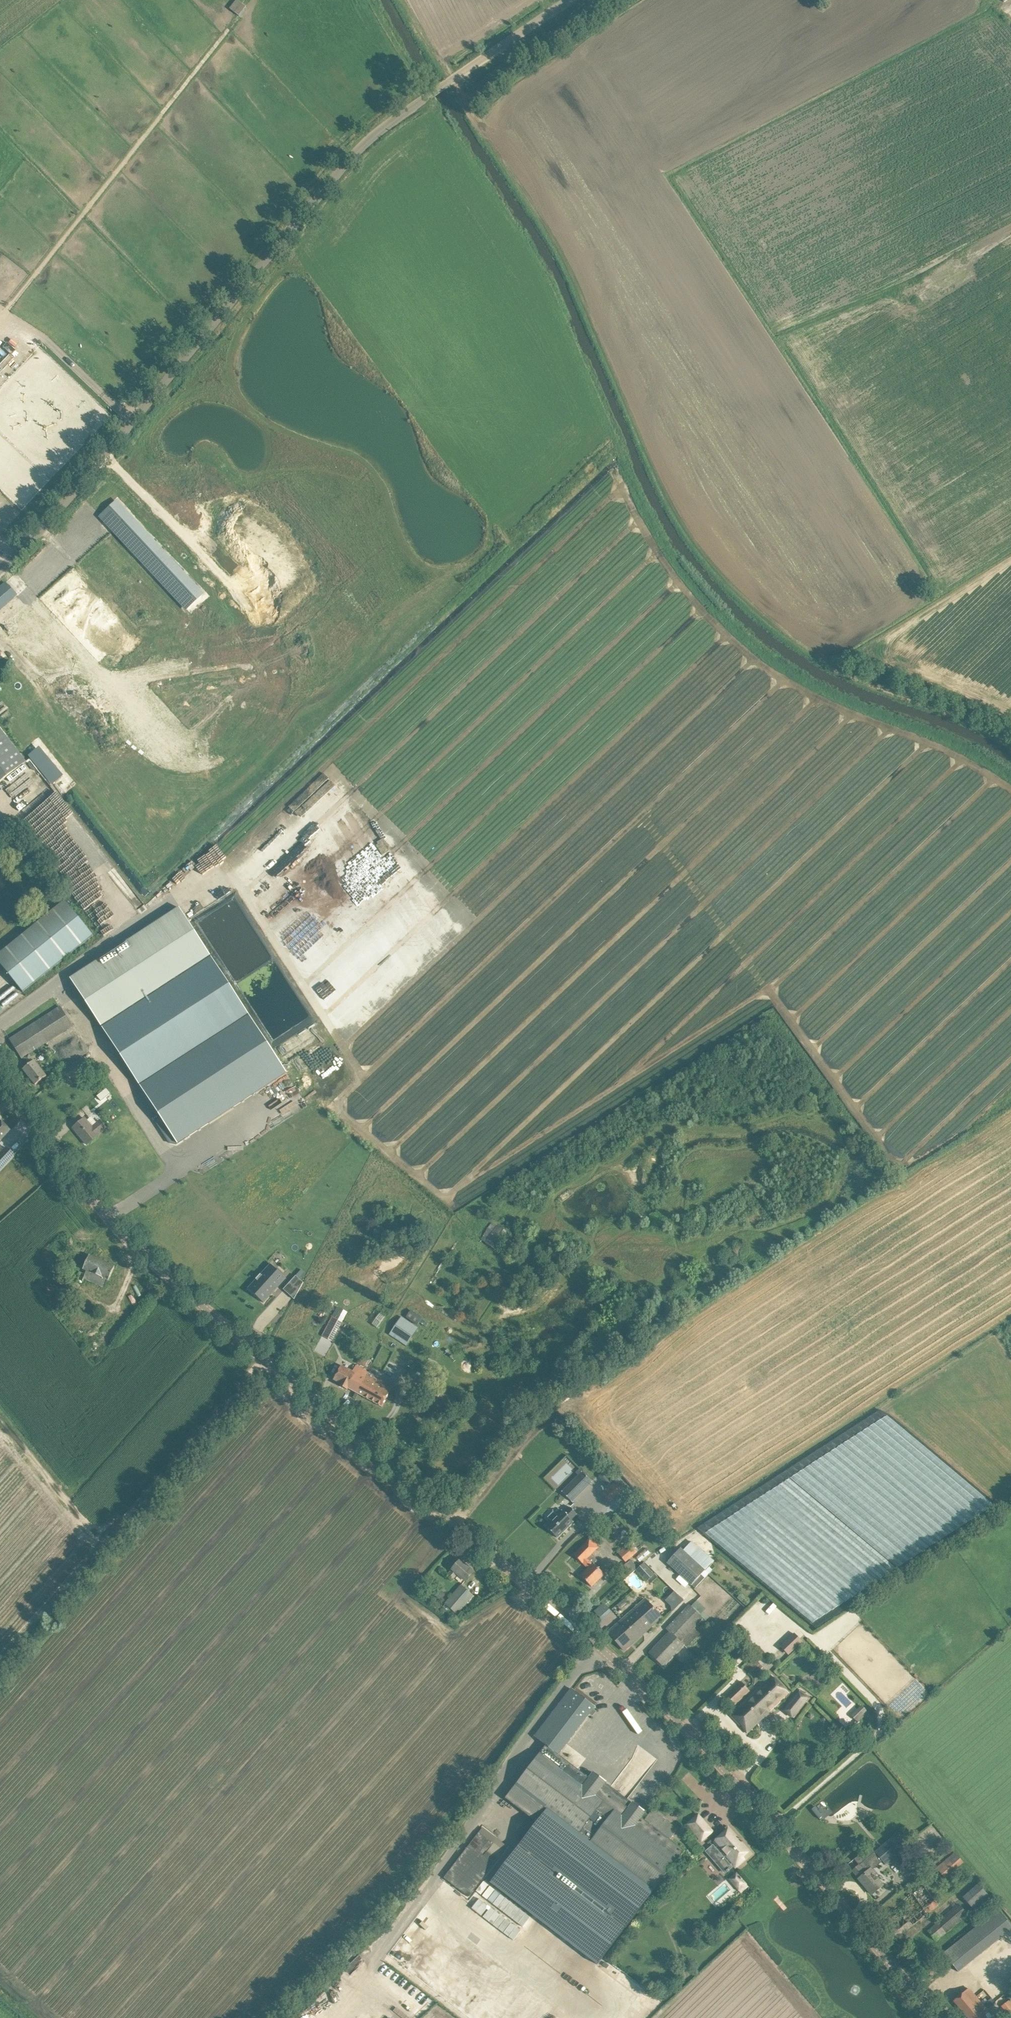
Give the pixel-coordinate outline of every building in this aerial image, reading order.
[(245,4),(238,0),(234,0),(230,9),(240,15),(245,4)] [(1004,299),(1010,309),(1002,314),(1010,328),(1010,295),(1004,299)] [(0,363),(0,367),(3,369),(14,357),(9,353),(0,363)] [(116,502),(100,516),(111,527),(126,513),(116,502)] [(126,513),(111,527),(185,606),(201,592),(126,513)] [(0,588),(0,610),(17,595),(6,582),(0,588)] [(27,761),(0,727),(0,782),(27,761)] [(56,796),(27,819),(28,822),(37,834),(39,838),(55,859),(60,871),(63,875),(69,888),(71,891),(76,889),(82,884),(78,874),(76,871),(84,865),(71,833),(66,827),(74,820),(72,816),(56,796)] [(234,899),(200,918),(205,927),(236,909),(240,916),(243,914),(234,899)] [(0,953),(0,963),(23,992),(93,935),(65,901),(0,953)] [(70,978),(178,1143),(287,1073),(179,907),(70,978)] [(67,1016),(61,1007),(10,1039),(22,1058),(24,1057),(29,1064),(23,1069),(36,1085),(47,1076),(43,1072),(37,1064),(30,1055),(48,1042),(67,1030),(73,1026),(67,1016)] [(88,1068),(83,1059),(59,1071),(64,1081),(88,1068)] [(97,1096),(101,1102),(106,1098),(102,1093),(97,1096)] [(87,1145),(95,1138),(99,1135),(97,1134),(105,1127),(100,1121),(92,1127),(85,1118),(73,1128),(74,1128),(81,1136),(87,1145)] [(10,1130),(0,1121),(0,1140),(10,1130)] [(14,1154),(6,1147),(3,1149),(0,1146),(0,1169),(14,1154)] [(481,1239),(486,1242),(485,1243),(499,1252),(511,1234),(492,1222),(481,1239)] [(83,1270),(86,1271),(85,1275),(80,1273),(78,1279),(82,1281),(83,1279),(103,1288),(107,1280),(108,1281),(111,1275),(115,1266),(90,1255),(86,1264),(83,1270)] [(303,1258),(298,1268),(304,1271),(309,1261),(303,1258)] [(286,1278),(271,1264),(248,1288),(264,1303),(286,1278)] [(290,1282),(299,1291),(304,1282),(296,1275),(290,1282)] [(417,1325),(423,1317),(412,1309),(406,1317),(417,1325)] [(377,1326),(383,1316),(379,1314),(373,1323),(377,1326)] [(322,1336),(332,1341),(343,1321),(333,1316),(322,1336)] [(400,1329),(395,1325),(389,1334),(395,1337),(400,1329)] [(373,1379),(375,1375),(357,1365),(353,1372),(342,1366),(339,1371),(334,1380),(340,1383),(340,1385),(347,1389),(348,1388),(358,1393),(382,1406),(387,1397),(394,1385),(381,1378),(378,1382),(373,1379)] [(493,1446),(483,1440),(479,1446),(490,1452),(493,1446)] [(592,1482),(582,1472),(562,1492),(572,1502),(592,1482)] [(604,1475),(600,1478),(607,1486),(611,1482),(604,1475)] [(603,1493),(610,1500),(610,1502),(622,1491),(614,1483),(603,1493)] [(546,1526),(557,1538),(574,1522),(571,1520),(577,1514),(570,1507),(564,1513),(562,1510),(557,1516),(553,1512),(548,1517),(552,1521),(550,1523),(546,1526)] [(655,1550),(662,1544),(656,1536),(649,1542),(655,1550)] [(583,1563),(588,1568),(594,1564),(597,1560),(591,1554),(600,1545),(592,1537),(574,1555),(582,1563),(583,1563)] [(638,1551),(630,1543),(618,1553),(626,1561),(638,1551)] [(693,1586),(707,1571),(682,1549),(668,1564),(693,1586)] [(473,1571),(460,1560),(454,1568),(447,1576),(452,1580),(457,1574),(465,1581),(473,1571)] [(621,1567),(627,1575),(637,1568),(631,1560),(621,1567)] [(651,1583),(657,1577),(654,1574),(655,1574),(645,1562),(636,1570),(646,1582),(648,1580),(651,1583)] [(581,1576),(592,1587),(604,1574),(594,1564),(588,1568),(581,1576)] [(455,1617),(474,1595),(462,1585),(444,1607),(455,1617)] [(662,1617),(646,1599),(608,1632),(624,1650),(662,1617)] [(697,1600),(692,1604),(700,1614),(705,1609),(697,1600)] [(603,1602),(594,1611),(601,1620),(611,1611),(603,1602)] [(670,1632),(684,1646),(686,1647),(709,1623),(691,1606),(689,1605),(667,1629),(670,1632)] [(664,1667),(684,1646),(670,1632),(650,1653),(664,1667)] [(803,1641),(796,1634),(781,1647),(789,1655),(803,1641)] [(763,1667),(755,1658),(745,1667),(753,1675),(763,1667)] [(789,1693),(772,1675),(738,1707),(730,1715),(747,1732),(754,1726),(789,1693)] [(736,1705),(751,1691),(742,1681),(726,1695),(736,1705)] [(536,1822),(490,1882),(598,1964),(666,1875),(674,1865),(685,1850),(671,1840),(645,1820),(642,1818),(646,1812),(593,1772),(589,1778),(558,1755),(589,1715),(595,1707),(571,1689),(565,1696),(535,1737),(545,1745),(515,1785),(505,1798),(536,1822)] [(811,1698),(798,1689),(782,1709),(795,1719),(811,1698)] [(835,1713),(849,1726),(855,1720),(858,1723),(868,1711),(860,1704),(852,1713),(843,1705),(835,1713)] [(699,1814),(686,1825),(702,1842),(714,1831),(699,1814)] [(718,1849),(710,1856),(725,1874),(733,1867),(735,1869),(747,1859),(745,1857),(748,1853),(746,1851),(747,1850),(743,1845),(742,1846),(727,1829),(712,1842),(714,1843),(718,1849)] [(521,1830),(515,1836),(520,1840),(526,1833),(521,1830)] [(479,1832),(469,1844),(444,1878),(469,1897),(498,1859),(487,1852),(494,1843),(479,1832)] [(905,1848),(895,1835),(875,1852),(885,1864),(905,1848)] [(963,1862),(955,1852),(936,1868),(945,1878),(963,1862)] [(859,1879),(872,1894),(883,1885),(875,1875),(877,1874),(872,1868),(859,1879)] [(481,1895),(488,1885),(484,1881),(476,1891),(481,1895)] [(978,1883),(962,1897),(974,1911),(990,1896),(978,1883)] [(490,1885),(482,1895),(487,1899),(494,1889),(490,1885)] [(924,1885),(880,1920),(896,1939),(939,1905),(924,1885)] [(496,1890),(488,1900),(493,1903),(500,1894),(496,1890)] [(501,1894),(493,1904),(523,1927),(530,1917),(501,1894)] [(479,1899),(472,1908),(481,1916),(489,1906),(479,1899)] [(968,1915),(959,1904),(929,1931),(936,1940),(968,1915)] [(490,1907),(483,1917),(493,1924),(500,1915),(490,1907)] [(958,1972),(1010,1930),(1010,1926),(997,1909),(943,1953),(958,1972)] [(503,1917),(496,1927),(509,1936),(516,1926),(503,1917)] [(954,2001),(968,2017),(994,2017),(989,2012),(969,1988),(954,2001)] [(523,1995),(505,2017),(553,2017),(523,1995)] [(1010,1998),(1001,2006),(1010,2017),(1010,2000),(1010,1998)]
